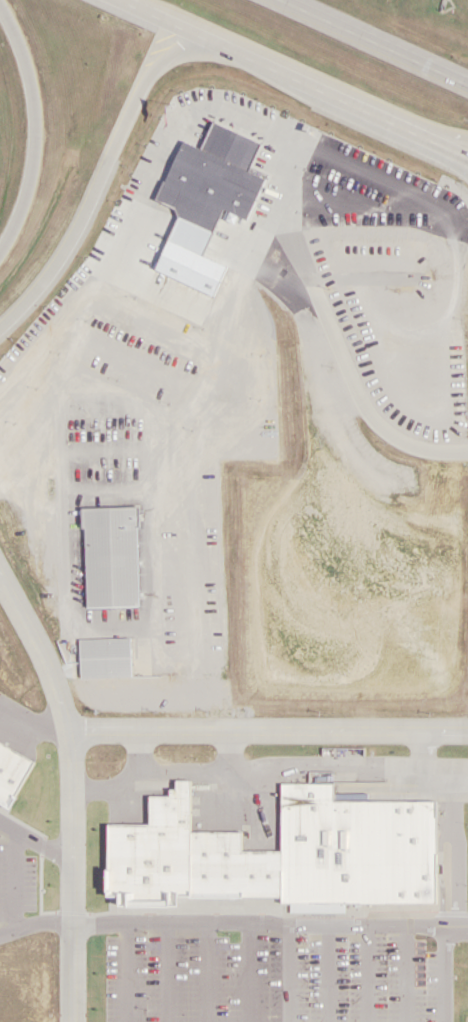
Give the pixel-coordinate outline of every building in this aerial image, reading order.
[(160,202),(183,212),(179,221),(215,237),(225,214),(250,225),(269,181),(253,174),(266,146),(216,124),(203,153),(185,145),(160,202)] [(270,363),(270,331),(247,331),(247,363),(270,363)] [(241,401),(241,374),(222,374),(222,401),(241,401)] [(86,512),(89,614),(144,612),(141,511),(86,512)] [(81,641),(82,682),(136,680),(135,639),(81,641)] [(357,749),(353,708),(342,710),(344,735),(331,736),(332,752),(357,749)] [(384,736),(370,736),(370,749),(384,749),(384,758),(394,758),(394,711),(384,711),(384,736)] [(431,755),(431,711),(419,711),(419,741),(411,741),(411,755),(431,755)] [(329,823),(340,823),(340,802),(354,802),(354,787),(340,787),(340,779),(329,779),(329,823)] [(342,911),(342,901),(430,901),(430,801),(325,801),(325,784),(275,784),(275,900),(287,900),(287,911),(342,911)] [(456,815),(456,790),(398,791),(398,820),(446,819),(446,815),(456,815)] [(252,796),(252,806),(291,806),(291,796),(252,796)] [(167,800),(129,800),(129,816),(149,816),(149,819),(167,819),(167,800)] [(157,833),(134,833),(134,849),(157,849),(157,833)] [(219,844),(203,844),(203,865),(239,865),(239,854),(219,854),(219,844)] [(118,863),(82,863),(82,876),(118,876),(118,863)] [(285,890),(242,890),(242,900),(285,900),(285,890)] [(316,907),(316,918),(367,918),(367,907),(343,907),(343,897),(323,897),(323,907),(316,907)] [(203,951),(203,960),(245,960),(245,951),(203,951)] [(288,990),(288,966),(250,966),(250,975),(275,975),(275,990),(288,990)] [(461,1004),(434,1001),(432,1021),(459,1021),(461,1004)] [(293,1013),(242,1012),(242,1021),(292,1021),(293,1013)]
